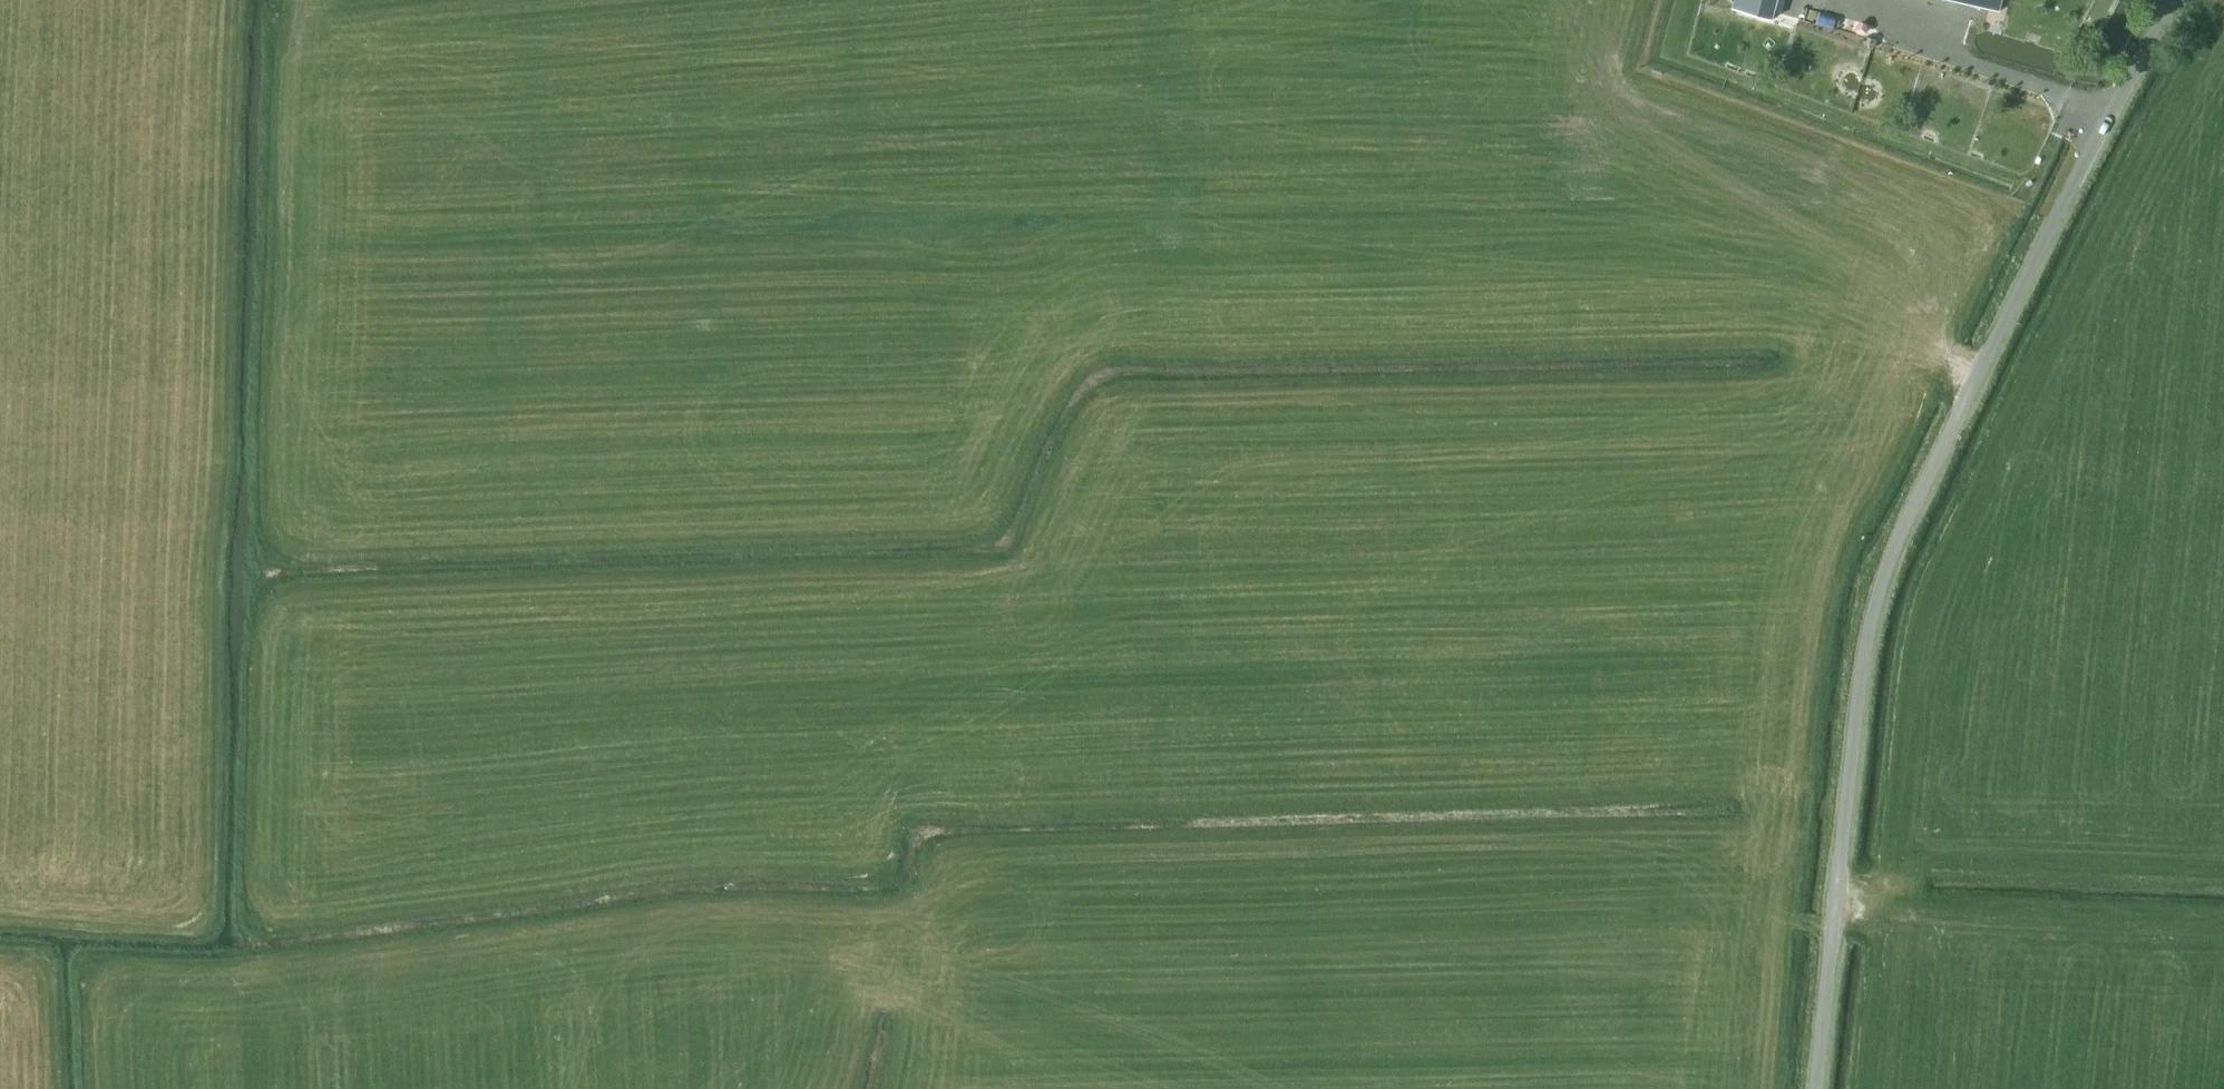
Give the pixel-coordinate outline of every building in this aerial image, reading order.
[(1743,7),(1781,17),(1785,0),(1745,0),(1743,7)] [(2001,0),(1958,0),(1999,11),(2001,0)]
